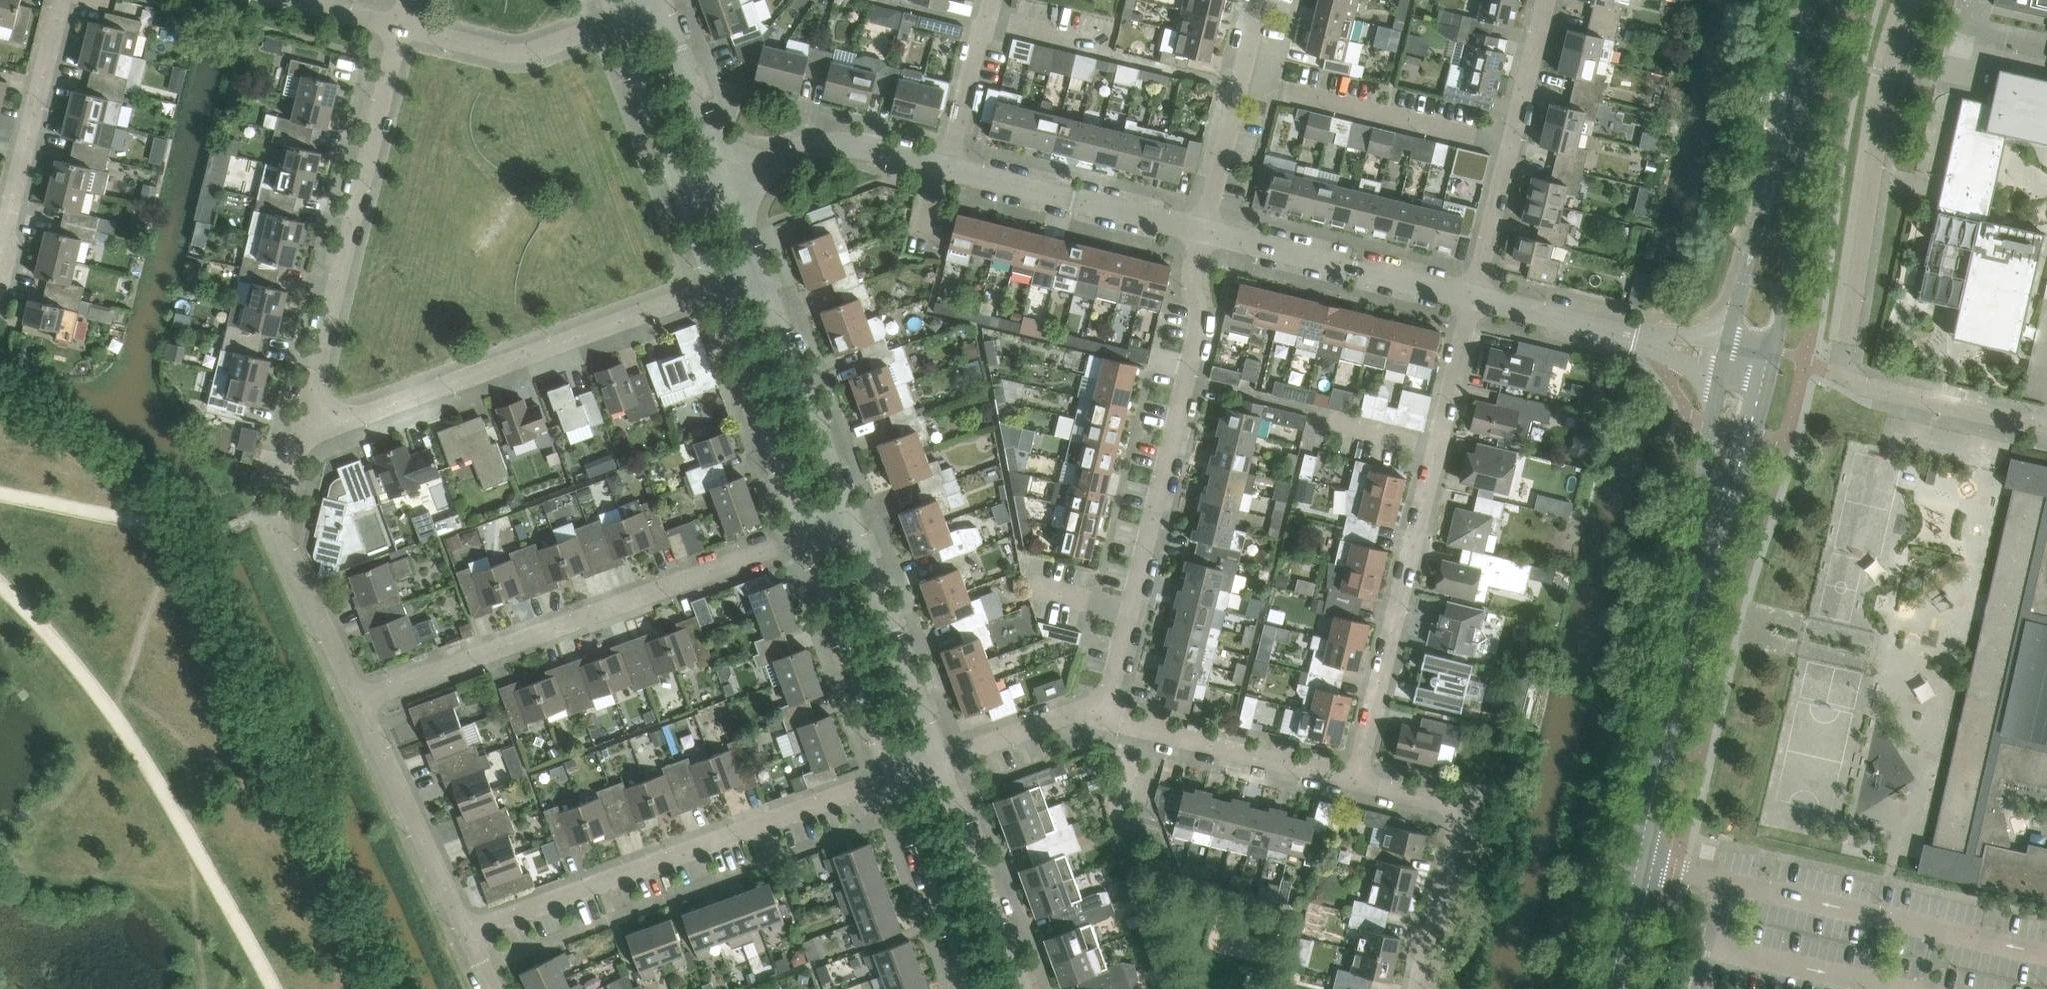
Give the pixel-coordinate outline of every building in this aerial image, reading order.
[(10,40),(24,44),(33,6),(32,6),(31,7),(32,7),(30,13),(19,10),(21,0),(0,0),(0,23),(14,27),(10,40)] [(707,17),(740,5),(739,0),(701,0),(707,17)] [(740,5),(707,17),(715,39),(730,34),(735,32),(739,43),(762,34),(768,27),(761,20),(753,0),(740,5)] [(912,1),(951,10),(954,1),(951,0),(912,0),(912,1)] [(1124,6),(1133,8),(1135,0),(1126,0),(1124,6)] [(1224,0),(1184,0),(1182,9),(1219,19),(1224,0)] [(1358,0),(1319,0),(1316,9),(1354,19),(1358,0)] [(1517,5),(1497,0),(1482,0),(1477,19),(1512,27),(1517,5)] [(1594,3),(1590,18),(1618,25),(1624,2),(1628,3),(1628,0),(1583,0),(1594,3)] [(1993,4),(2046,17),(2046,0),(1994,0),(1993,4)] [(874,4),(871,13),(876,23),(899,29),(903,11),(874,4)] [(1182,9),(1177,30),(1214,40),(1219,19),(1182,9)] [(1316,9),(1311,30),(1349,40),(1354,19),(1316,9)] [(170,13),(157,10),(154,22),(167,25),(170,13)] [(899,29),(897,35),(908,37),(911,24),(916,25),(919,15),(903,11),(899,29)] [(91,21),(85,44),(134,55),(143,21),(113,13),(110,25),(103,24),(91,21)] [(964,26),(919,15),(916,25),(916,27),(961,38),(964,26)] [(1463,15),(1460,28),(1467,30),(1471,17),(1463,15)] [(1453,17),(1451,26),(1460,28),(1462,20),(1453,17)] [(1395,18),(1392,28),(1401,30),(1403,20),(1395,18)] [(1569,29),(1563,51),(1598,59),(1599,59),(1609,62),(1618,25),(1590,18),(1586,33),(1569,29)] [(768,27),(762,34),(765,41),(775,28),(771,24),(768,27)] [(1392,28),(1390,39),(1398,41),(1401,30),(1392,28)] [(1491,36),(1467,30),(1460,28),(1457,40),(1465,43),(1487,48),(1491,36)] [(1209,61),(1214,40),(1177,30),(1172,52),(1163,50),(1160,62),(1187,68),(1190,56),(1209,61)] [(1343,61),(1349,40),(1311,30),(1306,52),(1325,57),(1322,69),(1337,72),(1344,74),(1349,75),(1352,63),(1343,61)] [(777,85),(786,51),(764,45),(765,41),(762,34),(739,43),(734,44),(740,60),(758,64),(754,80),(777,85)] [(264,48),(276,51),(279,38),(267,35),(264,48)] [(805,72),(816,74),(822,49),(788,41),(786,51),(777,85),(800,91),(805,72)] [(1028,69),(1049,74),(1055,48),(1034,43),(1028,69)] [(1505,53),(1487,48),(1465,43),(1460,65),(1500,75),(1505,53)] [(85,44),(79,66),(93,70),(99,71),(96,83),(125,90),(134,55),(85,44)] [(1051,72),(1071,77),(1076,54),(1055,48),(1049,74),(1050,75),(1051,72)] [(835,52),(822,49),(816,74),(827,77),(822,96),(845,102),(854,67),(832,62),(835,52)] [(1576,76),(1572,92),(1600,99),(1606,76),(1594,73),(1598,59),(1563,51),(1558,72),(1576,76)] [(1097,59),(1076,54),(1071,77),(1092,82),(1095,67),(1097,59)] [(303,76),(297,97),(333,106),(338,83),(326,80),(329,68),(292,59),(289,72),(303,76)] [(873,88),(884,91),(890,66),(885,65),(882,63),(879,61),(876,60),(872,59),(869,59),(865,59),(861,59),(858,60),(862,69),(854,67),(845,102),(868,108),(873,88)] [(1109,62),(1107,70),(1116,72),(1118,64),(1111,62),(1109,62)] [(1450,63),(1445,85),(1476,92),(1495,97),(1500,75),(1460,65),(1450,63)] [(1116,72),(1114,83),(1130,86),(1133,76),(1137,77),(1139,69),(1127,66),(1118,64),(1116,72)] [(890,113),(913,119),(922,84),(924,77),(924,75),(921,72),(905,69),(903,69),(890,66),(884,91),(895,94),(890,113)] [(172,77),(185,80),(187,70),(175,67),(172,77)] [(1985,130),(2007,135),(2046,144),(2046,80),(1999,69),(1991,104),(1985,130)] [(1151,72),(1149,80),(1158,83),(1160,74),(1151,72)] [(1169,76),(1160,74),(1158,83),(1167,85),(1169,76)] [(1137,77),(1135,88),(1140,89),(1143,79),(1137,77)] [(922,84),(913,119),(936,124),(939,111),(942,99),(946,100),(950,82),(940,80),(937,82),(936,87),(922,84)] [(117,125),(125,90),(96,83),(93,95),(74,90),(68,113),(117,125)] [(1445,85),(1442,98),(1473,105),(1476,92),(1445,85)] [(988,87),(980,120),(992,123),(989,135),(1011,140),(1019,107),(1022,96),(988,87)] [(1164,98),(1166,89),(1158,87),(1156,96),(1164,98)] [(1551,103),(1545,124),(1580,133),(1591,136),(1600,99),(1572,92),(1568,107),(1551,103)] [(327,129),(333,106),(297,97),(292,119),(279,116),(275,129),(312,138),(315,126),(327,129)] [(1987,220),(2007,135),(1985,130),(1991,104),(1961,97),(1916,299),(1958,308),(1951,338),(2016,352),(2044,233),(1987,220)] [(1628,141),(1657,149),(1662,133),(1648,129),(1653,111),(1607,98),(1598,128),(1629,137),(1628,141)] [(1032,146),(1053,151),(1061,117),(1051,114),(1054,103),(1043,101),(1040,112),(1032,146)] [(1011,140),(1032,146),(1040,112),(1019,107),(1011,140)] [(1297,116),(1308,119),(1304,137),(1323,141),(1325,130),(1328,131),(1332,116),(1299,108),(1297,116)] [(68,113),(62,135),(75,139),(82,140),(79,152),(109,159),(117,125),(68,113)] [(1173,116),(1170,126),(1176,127),(1179,117),(1173,116)] [(1334,144),(1346,147),(1352,121),(1332,116),(1328,131),(1337,133),(1334,144)] [(1061,117),(1053,151),(1074,156),(1082,122),(1061,117)] [(1124,132),(1116,166),(1137,171),(1145,137),(1136,135),(1138,126),(1139,123),(1127,120),(1124,132)] [(1346,147),(1347,147),(1367,152),(1374,126),(1352,121),(1346,147)] [(1074,156),(1095,161),(1103,127),(1082,122),(1074,156)] [(1576,147),(1580,133),(1545,124),(1540,146),(1558,150),(1554,165),(1582,173),(1588,149),(1576,147)] [(1367,152),(1388,157),(1394,131),(1374,126),(1367,152)] [(1095,161),(1116,166),(1124,132),(1103,127),(1095,161)] [(286,145),(281,167),(316,175),(322,153),(309,149),(312,138),(275,129),(272,141),(286,145)] [(1137,171),(1158,176),(1168,134),(1147,129),(1145,137),(1137,171)] [(1410,157),(1413,144),(1415,136),(1394,131),(1388,157),(1397,159),(1400,146),(1412,149),(1410,157)] [(1179,182),(1182,169),(1190,139),(1189,139),(1168,134),(1158,176),(1179,182)] [(1410,157),(1431,162),(1436,141),(1415,136),(1413,144),(1410,157)] [(1202,142),(1190,139),(1182,169),(1194,172),(1202,142)] [(1436,141),(1431,162),(1443,165),(1448,144),(1436,141)] [(1484,182),(1491,155),(1457,147),(1449,179),(1465,182),(1466,178),(1484,182)] [(51,182),(87,190),(106,195),(111,173),(105,172),(109,159),(79,152),(76,164),(57,159),(51,182)] [(165,157),(153,154),(151,162),(163,165),(165,157)] [(1648,161),(1645,173),(1657,176),(1659,164),(1648,161)] [(262,185),(259,198),(295,207),(298,195),(310,198),(316,175),(281,167),(267,163),(262,185)] [(1264,207),(1286,212),(1295,175),(1274,170),(1275,166),(1262,163),(1256,186),(1268,189),(1264,207)] [(1295,175),(1286,212),(1307,217),(1316,180),(1304,177),(1306,166),(1297,164),(1295,175)] [(1533,177),(1527,198),(1562,207),(1565,193),(1577,196),(1582,173),(1554,165),(1550,181),(1533,177)] [(1307,217),(1328,222),(1337,185),(1316,180),(1307,217)] [(51,182),(46,205),(65,209),(71,211),(69,222),(99,230),(102,217),(81,212),(87,190),(51,182)] [(206,185),(204,192),(219,197),(221,189),(206,185)] [(1328,222),(1349,227),(1357,191),(1337,185),(1328,222)] [(1640,190),(1637,200),(1654,204),(1656,194),(1640,190)] [(1349,227),(1370,232),(1379,196),(1357,191),(1349,227)] [(1370,232),(1391,237),(1399,201),(1379,196),(1370,232)] [(292,219),(295,207),(259,198),(255,210),(250,232),(264,236),(299,245),(305,222),(292,219)] [(1540,224),(1536,239),(1564,246),(1570,223),(1558,220),(1562,207),(1527,198),(1522,220),(1540,224)] [(1420,206),(1399,201),(1391,237),(1412,243),(1420,206)] [(793,245),(801,267),(838,253),(838,251),(847,247),(831,204),(807,213),(815,237),(793,245)] [(1412,243),(1433,248),(1441,211),(1420,206),(1412,243)] [(1462,216),(1441,211),(1433,248),(1454,253),(1459,233),(1471,236),(1477,210),(1464,207),(1462,216)] [(213,223),(215,215),(199,211),(197,219),(213,223)] [(968,265),(971,252),(979,219),(957,214),(946,260),(968,265)] [(1000,224),(979,219),(971,252),(992,257),(1000,224)] [(992,257),(1014,262),(1021,230),(1013,228),(1015,223),(1003,220),(1002,219),(1000,224),(992,257)] [(47,230),(41,253),(77,261),(82,239),(95,243),(99,230),(69,222),(66,234),(59,233),(47,230)] [(1043,235),(1021,230),(1014,262),(1012,270),(1033,275),(1043,235)] [(241,267),(278,276),(281,264),(293,267),(299,245),(264,236),(250,232),(249,232),(241,267)] [(1053,287),(1053,286),(1056,273),(1064,240),(1043,235),(1033,275),(1031,282),(1053,287)] [(1530,262),(1527,277),(1555,284),(1561,261),(1549,258),(1552,245),(1564,247),(1564,246),(1536,239),(1518,235),(1513,257),(1530,262)] [(1053,286),(1074,291),(1085,245),(1064,240),(1056,273),(1053,286)] [(1074,291),(1074,293),(1095,298),(1096,296),(1107,250),(1085,245),(1074,291)] [(1107,250),(1096,296),(1117,301),(1128,256),(1107,250)] [(41,253),(36,275),(48,279),(54,280),(51,292),(82,299),(85,287),(71,283),(77,261),(41,253)] [(831,281),(836,293),(864,282),(860,283),(852,261),(842,264),(838,253),(801,267),(809,289),(831,281)] [(1128,256),(1117,301),(1138,306),(1149,261),(1128,256)] [(1149,261),(1138,306),(1160,312),(1163,299),(1171,266),(1149,261)] [(247,305),(282,314),(288,291),(275,288),(278,276),(241,267),(238,279),(252,283),(247,305)] [(1636,269),(1629,302),(1641,304),(1643,296),(1649,297),(1650,291),(1654,273),(1636,269)] [(1233,313),(1226,311),(1221,329),(1251,337),(1254,323),(1263,288),(1254,286),(1254,283),(1243,281),(1243,284),(1240,283),(1233,313)] [(864,282),(836,293),(840,292),(844,303),(821,311),(829,333),(867,319),(863,308),(873,305),(864,282)] [(1254,323),(1277,328),(1285,294),(1263,288),(1254,323)] [(23,302),(19,317),(25,318),(24,322),(60,331),(58,339),(73,343),(81,312),(90,315),(93,302),(82,299),(51,292),(49,304),(42,302),(30,299),(29,303),(23,302)] [(1277,328),(1273,343),(1295,348),(1307,299),(1285,294),(1277,328)] [(1307,299),(1295,348),(1317,353),(1329,305),(1307,299)] [(225,336),(261,345),(264,333),(277,336),(282,314),(247,305),(233,302),(228,323),(225,336)] [(935,302),(933,311),(946,314),(948,305),(935,302)] [(1339,359),(1343,344),(1351,310),(1329,305),(1317,353),(1317,356),(1339,362),(1339,359)] [(966,310),(964,318),(977,321),(979,313),(966,310)] [(1365,350),(1373,316),(1351,310),(1343,344),(1339,359),(1361,364),(1362,363),(1365,350)] [(1012,311),(1010,319),(1021,322),(1023,315),(1023,314),(1012,311)] [(998,327),(1000,318),(979,313),(977,321),(998,327)] [(1021,323),(1019,332),(1040,337),(1042,328),(1044,320),(1023,315),(1021,322),(1021,323)] [(860,347),(864,359),(893,348),(889,349),(884,336),(887,331),(882,318),(877,316),(867,319),(829,333),(838,355),(860,347)] [(1395,321),(1373,316),(1365,350),(1362,363),(1384,368),(1395,321)] [(1384,368),(1406,373),(1418,326),(1415,326),(1416,322),(1405,319),(1404,323),(1395,321),(1384,368)] [(933,320),(927,329),(936,335),(942,326),(933,320)] [(1009,320),(1007,329),(1019,332),(1021,323),(1009,320)] [(684,354),(648,367),(659,396),(694,383),(698,394),(719,386),(696,323),(675,331),(684,354)] [(1416,376),(1419,363),(1432,366),(1433,360),(1440,332),(1418,326),(1406,373),(1416,376)] [(1051,331),(1049,339),(1062,342),(1064,334),(1051,331)] [(1074,345),(1076,337),(1064,334),(1062,342),(1074,345)] [(230,374),(265,383),(271,360),(258,357),(261,345),(225,336),(216,371),(230,374)] [(1131,337),(1128,349),(1126,358),(1148,363),(1151,350),(1141,347),(1143,340),(1131,337)] [(993,339),(984,341),(986,353),(995,351),(993,339)] [(1094,341),(1092,350),(1104,353),(1106,344),(1094,341)] [(1491,348),(1483,377),(1540,391),(1547,363),(1566,368),(1570,353),(1550,348),(1519,341),(1516,354),(1491,348)] [(903,344),(893,348),(864,359),(865,359),(868,358),(872,369),(850,377),(858,399),(905,382),(916,378),(903,344)] [(1106,344),(1104,353),(1117,356),(1119,347),(1106,344)] [(974,346),(961,350),(965,362),(978,358),(974,346)] [(997,364),(995,351),(986,353),(989,365),(997,364)] [(1088,353),(1083,375),(1132,387),(1137,365),(1088,353)] [(1241,378),(1256,382),(1261,361),(1246,357),(1246,358),(1242,372),(1241,378)] [(976,361),(966,364),(970,378),(980,375),(976,361)] [(623,363),(596,373),(611,412),(625,406),(630,421),(659,411),(648,383),(633,389),(623,363)] [(1213,365),(1210,378),(1239,386),(1241,378),(1242,372),(1213,365)] [(208,405),(244,415),(247,402),(260,406),(265,383),(230,374),(216,371),(208,405)] [(1081,374),(1076,395),(1081,397),(1126,408),(1132,387),(1083,375),(1081,374)] [(1573,392),(1596,395),(1598,379),(1575,376),(1573,392)] [(1272,394),(1283,396),(1286,383),(1275,380),(1272,394)] [(569,382),(548,390),(555,409),(557,408),(565,431),(566,430),(571,444),(594,435),(591,427),(604,422),(592,389),(574,396),(569,382)] [(905,382),(858,399),(866,421),(889,413),(893,425),(921,414),(918,415),(909,393),(905,382)] [(1286,383),(1283,396),(1305,402),(1309,388),(1286,383)] [(993,388),(996,400),(1004,398),(1002,386),(993,388)] [(1305,402),(1314,404),(1317,390),(1309,388),(1305,402)] [(1548,423),(1552,405),(1499,391),(1496,405),(1478,401),(1471,430),(1526,443),(1532,419),(1548,423)] [(1360,415),(1372,418),(1377,395),(1365,392),(1360,415)] [(1372,418),(1383,421),(1394,424),(1398,408),(1387,405),(1389,398),(1377,395),(1372,418)] [(1076,418),(1088,421),(1121,429),(1126,408),(1081,397),(1076,418)] [(1009,424),(1007,411),(1004,398),(996,400),(1000,422),(1009,424)] [(497,409),(510,445),(537,435),(536,432),(547,428),(538,404),(527,408),(524,399),(497,409)] [(1260,419),(1264,420),(1267,405),(1242,399),(1239,410),(1227,407),(1225,419),(1220,418),(1218,427),(1256,435),(1260,419)] [(1330,399),(1328,407),(1339,410),(1341,402),(1330,399)] [(1398,408),(1394,424),(1407,427),(1417,429),(1423,431),(1427,415),(1409,411),(1410,405),(1399,403),(1398,408)] [(1304,430),(1308,415),(1267,405),(1264,420),(1304,430)] [(878,444),(887,466),(924,452),(920,441),(930,437),(921,414),(893,425),(897,424),(901,435),(878,444)] [(437,431),(450,467),(473,458),(484,488),(510,479),(496,441),(492,443),(481,415),(437,431)] [(1071,439),(1083,442),(1116,451),(1121,429),(1088,421),(1076,418),(1071,439)] [(1005,448),(1013,446),(1009,424),(1000,422),(1005,448)] [(1220,436),(1218,446),(1252,453),(1256,435),(1218,427),(1216,435),(1220,436)] [(244,428),(239,447),(252,450),(257,431),(244,428)] [(684,430),(673,434),(677,445),(688,441),(684,430)] [(686,471),(690,483),(720,472),(716,461),(735,454),(727,431),(695,443),(703,465),(686,471)] [(1574,432),(1569,454),(1584,457),(1589,436),(1574,432)] [(1083,442),(1078,464),(1111,472),(1116,451),(1083,442)] [(1477,443),(1475,454),(1473,460),(1466,458),(1460,480),(1476,484),(1476,483),(1507,491),(1517,451),(1478,442),(1477,443)] [(418,483),(416,478),(438,471),(430,450),(409,457),(404,445),(376,455),(380,465),(368,469),(377,495),(389,491),(390,493),(418,483)] [(1014,448),(1013,446),(1005,448),(1009,469),(1024,473),(1029,452),(1014,448)] [(1252,453),(1218,446),(1216,455),(1211,454),(1209,463),(1247,472),(1252,453)] [(244,450),(241,461),(252,463),(255,453),(244,450)] [(924,452),(887,466),(895,488),(917,479),(921,491),(918,492),(956,478),(951,466),(942,469),(938,459),(928,463),(924,452)] [(1295,464),(1298,454),(1288,452),(1286,462),(1295,464)] [(1311,480),(1317,456),(1305,453),(1299,477),(1311,480)] [(612,454),(599,459),(604,472),(617,467),(612,454)] [(1917,872),(2046,901),(2046,848),(2027,843),(2025,853),(2006,848),(2007,848),(2008,847),(2008,846),(2009,845),(2009,844),(2010,843),(2010,842),(2009,841),(1996,797),(2000,777),(2046,788),(2046,579),(2045,579),(2046,571),(2046,466),(2011,458),(2004,486),(2012,488),(1932,845),(1924,843),(1917,872)] [(314,535),(318,536),(314,554),(314,555),(315,557),(315,559),(317,560),(318,560),(322,561),(319,571),(319,572),(319,573),(319,575),(320,575),(321,577),(322,577),(323,577),(340,571),(338,567),(345,541),(339,539),(343,525),(345,516),(377,504),(360,459),(338,467),(342,480),(335,482),(334,486),(330,485),(327,497),(324,496),(314,535)] [(1348,489),(1399,502),(1405,478),(1371,469),(1372,464),(1370,463),(1362,461),(1356,459),(1348,489)] [(1283,473),(1293,475),(1295,464),(1286,462),(1283,473)] [(1255,474),(1247,472),(1209,463),(1207,472),(1211,473),(1209,482),(1242,491),(1250,493),(1253,481),(1255,474)] [(1078,464),(1073,485),(1106,493),(1111,472),(1078,464)] [(1932,490),(1937,471),(1937,468),(1927,466),(1923,488),(1932,490)] [(1014,495),(1023,493),(1026,493),(1030,475),(1024,473),(1009,469),(1014,495)] [(712,489),(720,511),(752,498),(744,476),(724,483),(720,472),(690,483),(695,495),(712,489)] [(622,473),(609,478),(615,495),(623,493),(626,486),(622,473)] [(1255,474),(1253,481),(1274,485),(1275,479),(1255,474)] [(900,512),(908,534),(945,521),(941,510),(951,506),(947,495),(960,490),(956,478),(918,492),(922,504),(900,512)] [(1281,481),(1277,499),(1286,502),(1291,483),(1281,481)] [(1058,504),(1067,506),(1100,514),(1104,515),(1107,503),(1103,502),(1106,493),(1073,485),(1058,482),(1053,503),(1058,504)] [(1202,491),(1200,500),(1238,509),(1242,491),(1209,482),(1207,492),(1202,491)] [(1309,484),(1304,501),(1316,504),(1321,487),(1309,484)] [(590,487),(578,492),(581,502),(594,497),(590,487)] [(1344,527),(1370,533),(1373,520),(1393,525),(1399,502),(1348,489),(1345,489),(1345,490),(1347,490),(1345,513),(1347,514),(1346,519),(1344,527)] [(512,495),(508,502),(511,508),(522,504),(518,493),(512,495)] [(1028,519),(1025,506),(1023,493),(1014,495),(1018,517),(1028,519)] [(1447,544),(1472,550),(1483,552),(1492,517),(1500,520),(1504,502),(1477,495),(1473,511),(1456,507),(1447,544)] [(1550,497),(1548,507),(1565,511),(1568,502),(1550,497)] [(760,520),(752,498),(720,511),(724,524),(727,532),(724,533),(727,541),(738,537),(735,529),(760,520)] [(555,499),(543,503),(547,514),(559,509),(555,499)] [(643,511),(624,518),(636,551),(648,546),(650,553),(671,546),(665,530),(654,499),(640,504),(643,511)] [(1277,499),(1274,509),(1284,512),(1286,502),(1277,499)] [(1238,509),(1200,500),(1198,509),(1202,510),(1200,520),(1233,529),(1238,509)] [(1053,525),(1062,528),(1095,536),(1100,514),(1067,506),(1058,504),(1053,525)] [(1509,508),(1509,509),(1509,510),(1509,511),(1510,512),(1510,513),(1511,514),(1512,514),(1513,514),(1514,515),(1515,515),(1516,514),(1517,514),(1518,513),(1519,512),(1519,511),(1520,510),(1520,509),(1519,508),(1519,507),(1519,506),(1518,505),(1517,505),(1516,504),(1515,504),(1514,504),(1513,504),(1512,504),(1512,505),(1511,505),(1510,506),(1509,507),(1509,508)] [(1004,505),(990,510),(996,527),(1010,522),(1004,505)] [(429,511),(411,518),(420,542),(438,535),(463,526),(459,514),(434,523),(431,517),(429,511)] [(531,512),(517,517),(522,528),(535,523),(531,512)] [(1032,543),(1028,519),(1018,517),(1024,545),(1032,543)] [(622,556),(636,551),(624,518),(604,525),(601,519),(588,523),(605,570),(625,563),(622,556)] [(694,520),(665,530),(671,546),(676,560),(690,555),(705,549),(694,520)] [(1198,540),(1195,551),(1238,561),(1241,550),(1242,550),(1246,532),(1233,529),(1200,520),(1198,530),(1193,529),(1191,538),(1198,540)] [(939,561),(967,551),(968,551),(976,548),(976,547),(984,542),(978,527),(959,528),(949,532),(945,521),(908,534),(916,556),(938,548),(942,560),(939,561)] [(558,542),(570,575),(583,570),(585,577),(605,570),(588,523),(575,528),(577,535),(558,542)] [(1277,539),(1280,529),(1270,526),(1268,536),(1277,539)] [(1335,563),(1346,566),(1381,574),(1387,550),(1367,545),(1370,533),(1344,527),(1335,563)] [(1090,558),(1095,536),(1062,528),(1057,549),(1090,558)] [(458,535),(445,539),(450,553),(462,548),(458,535)] [(1285,537),(1282,547),(1291,550),(1293,539),(1285,537)] [(557,580),(570,575),(558,542),(538,549),(536,542),(522,547),(539,594),(560,587),(557,580)] [(492,566),(504,599),(517,594),(520,601),(539,594),(522,547),(509,552),(512,559),(492,566)] [(1443,560),(1436,590),(1472,598),(1476,582),(1488,585),(1510,590),(1517,561),(1483,552),(1472,550),(1469,566),(1443,560)] [(921,582),(929,603),(966,590),(962,579),(972,575),(964,553),(968,551),(967,551),(939,561),(943,573),(921,582)] [(1186,560),(1183,569),(1188,570),(1185,580),(1229,591),(1231,592),(1238,561),(1195,551),(1192,561),(1186,560)] [(356,605),(361,619),(403,603),(394,580),(415,573),(408,555),(350,577),(360,604),(356,605)] [(1330,586),(1326,599),(1352,606),(1355,593),(1375,598),(1381,574),(1346,566),(1335,563),(1328,561),(1327,586),(1330,586)] [(492,604),(504,599),(492,566),(473,573),(470,566),(457,571),(474,618),(494,610),(492,604)] [(1276,573),(1273,585),(1282,587),(1285,575),(1276,573)] [(766,574),(735,585),(736,588),(739,590),(741,591),(744,593),(747,593),(750,594),(758,616),(790,604),(782,582),(778,584),(771,586),(766,574)] [(1176,598),(1214,607),(1224,610),(1228,606),(1231,595),(1229,591),(1185,580),(1183,590),(1179,589),(1176,598)] [(966,590),(929,603),(937,625),(959,617),(964,628),(964,629),(985,621),(985,622),(989,620),(980,597),(970,601),(966,590)] [(714,620),(705,596),(691,601),(697,615),(696,615),(700,625),(714,620)] [(1260,610),(1262,600),(1253,597),(1250,608),(1260,610)] [(1311,597),(1309,608),(1322,612),(1325,600),(1311,597)] [(1214,607),(1176,598),(1174,607),(1179,608),(1176,617),(1209,626),(1214,607)] [(1334,615),(1328,638),(1363,647),(1369,623),(1349,618),(1352,606),(1326,599),(1323,612),(1334,615)] [(1478,641),(1486,637),(1481,629),(1480,629),(1485,610),(1448,601),(1444,614),(1440,613),(1437,624),(1432,623),(1427,643),(1447,648),(1447,649),(1453,651),(1454,650),(1474,655),(1477,641),(1478,641)] [(411,626),(403,603),(361,619),(366,632),(370,630),(381,657),(401,649),(438,635),(432,618),(411,626)] [(754,641),(759,653),(783,644),(779,633),(798,626),(790,604),(758,616),(766,637),(754,641)] [(678,629),(666,634),(678,667),(697,660),(700,667),(713,662),(700,625),(696,615),(676,623),(678,629)] [(1169,626),(1167,635),(1205,644),(1209,626),(1176,617),(1174,627),(1169,626)] [(942,650),(950,672),(987,659),(983,648),(993,644),(985,622),(985,621),(960,630),(964,642),(942,650)] [(1076,630),(1038,621),(1043,635),(1079,644),(1082,632),(1076,630)] [(1264,624),(1260,640),(1272,643),(1273,639),(1288,642),(1291,630),(1264,624)] [(1246,625),(1244,635),(1253,637),(1256,627),(1246,625)] [(472,628),(461,632),(463,638),(474,634),(472,628)] [(650,632),(631,639),(648,686),(661,681),(658,674),(678,667),(666,634),(653,639),(650,632)] [(1309,672),(1334,678),(1337,666),(1358,671),(1363,647),(1328,638),(1310,634),(1315,648),(1309,672)] [(1216,647),(1205,644),(1167,635),(1165,644),(1169,645),(1167,655),(1200,663),(1211,666),(1216,647)] [(1244,635),(1241,645),(1251,647),(1253,637),(1244,635)] [(613,653),(600,658),(612,691),(632,684),(634,691),(648,686),(631,639),(611,647),(613,653)] [(775,661),(782,682),(814,670),(806,648),(787,655),(783,644),(759,653),(753,655),(758,667),(775,661)] [(1417,685),(1413,700),(1461,712),(1464,697),(1469,679),(1472,664),(1425,652),(1421,667),(1438,671),(1437,675),(1436,675),(1435,675),(1434,675),(1433,675),(1432,676),(1431,677),(1430,678),(1430,679),(1430,680),(1430,681),(1431,682),(1431,683),(1432,683),(1432,684),(1433,685),(1434,685),(1435,685),(1434,689),(1417,685)] [(950,672),(958,694),(995,680),(991,669),(1001,665),(997,655),(987,659),(950,672)] [(1160,664),(1158,672),(1196,682),(1206,684),(1207,684),(1211,666),(1200,663),(1167,655),(1165,665),(1160,664)] [(585,656),(565,663),(582,710),(595,705),(593,698),(612,691),(600,658),(587,663),(585,656)] [(1237,662),(1235,672),(1244,674),(1247,664),(1237,662)] [(548,677),(534,682),(547,715),(567,708),(569,715),(582,710),(565,663),(545,671),(548,677)] [(730,664),(718,669),(722,681),(729,679),(732,670),(730,664)] [(779,707),(783,720),(807,711),(803,700),(822,693),(814,670),(782,682),(790,703),(779,707)] [(1168,695),(1165,707),(1188,712),(1196,682),(1158,672),(1156,681),(1160,682),(1158,693),(1168,695)] [(1235,672),(1232,682),(1242,684),(1244,674),(1235,672)] [(1302,696),(1299,708),(1346,720),(1351,696),(1331,691),(1334,678),(1309,672),(1305,685),(1296,682),(1295,689),(1299,695),(1302,696)] [(1039,702),(1067,692),(1062,677),(1034,687),(1039,702)] [(528,722),(547,715),(534,682),(522,687),(520,680),(499,688),(516,734),(530,729),(528,722)] [(730,680),(723,683),(727,693),(734,690),(730,680)] [(988,707),(993,720),(1018,710),(1009,688),(999,691),(995,680),(958,694),(966,716),(988,707)] [(454,706),(461,704),(456,690),(409,707),(417,728),(423,725),(428,738),(461,725),(454,706)] [(1245,695),(1238,725),(1251,728),(1258,698),(1245,695)] [(1195,701),(1192,713),(1201,715),(1204,704),(1195,701)] [(1325,746),(1327,740),(1340,744),(1346,720),(1299,708),(1296,707),(1289,737),(1325,746)] [(795,753),(806,749),(839,737),(831,715),(811,722),(807,711),(783,720),(795,753)] [(731,715),(717,720),(720,729),(735,724),(731,715)] [(1395,755),(1434,765),(1440,743),(1458,747),(1463,727),(1422,716),(1419,728),(1403,724),(1395,755)] [(461,725),(428,738),(433,751),(426,753),(433,774),(440,771),(479,755),(475,743),(468,745),(461,725)] [(662,727),(651,732),(654,741),(666,737),(662,727)] [(839,737),(806,749),(814,769),(790,778),(795,791),(831,778),(827,766),(847,759),(839,737)] [(738,792),(758,784),(741,738),(727,743),(730,749),(711,756),(723,789),(735,785),(738,792)] [(514,743),(502,747),(506,758),(518,754),(514,743)] [(1114,760),(1115,756),(1117,749),(1106,746),(1103,757),(1114,760)] [(767,748),(758,751),(761,759),(770,756),(767,748)] [(479,755),(440,771),(448,790),(454,788),(459,801),(492,788),(485,769),(492,767),(487,753),(479,756),(479,755)] [(710,794),(723,789),(711,756),(691,764),(688,757),(676,762),(693,808),(712,801),(710,794)] [(577,759),(566,763),(570,774),(581,770),(577,759)] [(693,808),(676,762),(662,767),(665,773),(645,781),(657,814),(670,809),(673,816),(693,808)] [(1064,765),(1052,769),(1055,777),(1066,772),(1064,765)] [(1008,796),(995,801),(1003,824),(1048,807),(1041,786),(1056,780),(1055,777),(1052,769),(1051,766),(1011,781),(1016,793),(1008,796)] [(645,818),(657,814),(645,781),(626,788),(623,781),(610,786),(627,832),(647,825),(645,818)] [(1194,793),(1158,784),(1154,799),(1161,819),(1175,822),(1172,834),(1192,839),(1204,791),(1195,788),(1194,793)] [(627,832),(610,786),(597,791),(599,797),(579,805),(592,838),(605,833),(607,840),(627,832)] [(492,788),(459,801),(464,814),(457,816),(465,837),(510,818),(506,806),(499,808),(492,788)] [(1192,839),(1210,844),(1221,799),(1211,797),(1212,793),(1204,791),(1192,839)] [(1231,802),(1221,799),(1210,844),(1229,848),(1241,800),(1232,797),(1231,802)] [(1306,820),(1296,818),(1288,851),(1307,856),(1305,864),(1317,867),(1326,828),(1333,801),(1321,798),(1316,818),(1307,816),(1306,820)] [(1229,848),(1248,853),(1258,808),(1249,806),(1250,802),(1241,800),(1229,848)] [(1326,828),(1339,831),(1346,805),(1333,801),(1326,828)] [(1048,807),(1003,824),(1012,846),(1032,839),(1037,851),(1076,836),(1072,824),(1072,823),(1069,824),(1061,803),(1048,807)] [(579,842),(592,838),(579,805),(560,812),(558,805),(544,810),(561,857),(582,849),(579,842)] [(1268,811),(1258,808),(1248,853),(1266,857),(1278,809),(1269,807),(1268,811)] [(538,808),(528,812),(531,820),(541,817),(539,812),(538,808)] [(1285,862),(1288,851),(1296,818),(1286,815),(1287,811),(1278,809),(1266,857),(1285,862)] [(1366,809),(1363,820),(1367,825),(1372,827),(1368,843),(1399,851),(1404,852),(1420,856),(1426,834),(1403,828),(1405,819),(1406,819),(1366,809)] [(510,818),(465,837),(472,856),(478,853),(483,867),(516,854),(509,834),(516,832),(510,818)] [(1020,870),(1029,893),(1074,876),(1066,855),(1081,849),(1076,836),(1037,851),(1041,863),(1020,870)] [(842,877),(878,864),(870,842),(825,859),(829,871),(839,868),(842,877)] [(1396,863),(1399,851),(1368,843),(1365,856),(1378,859),(1373,881),(1412,890),(1417,869),(1396,863)] [(516,854),(483,867),(488,879),(481,881),(488,902),(499,898),(535,885),(530,871),(523,874),(516,854)] [(1186,863),(1176,860),(1180,872),(1184,872),(1186,863)] [(1186,863),(1184,872),(1184,873),(1192,874),(1202,877),(1205,867),(1195,865),(1186,863)] [(883,877),(878,864),(842,877),(846,887),(837,891),(841,902),(887,885),(884,877),(883,877)] [(1215,870),(1205,867),(1202,877),(1212,879),(1215,870)] [(551,870),(540,874),(543,882),(554,878),(551,870)] [(1230,883),(1240,886),(1242,876),(1232,874),(1230,883)] [(1074,876),(1029,893),(1037,915),(1058,908),(1062,920),(1110,902),(1107,892),(1097,892),(1081,898),(1074,876)] [(1242,876),(1240,886),(1250,888),(1252,879),(1242,876)] [(1355,899),(1352,912),(1382,920),(1385,907),(1406,912),(1407,909),(1413,909),(1417,895),(1411,892),(1412,890),(1373,881),(1367,902),(1355,899)] [(770,882),(748,890),(761,926),(771,922),(774,932),(786,927),(770,882)] [(1268,885),(1265,898),(1276,901),(1279,885),(1269,883),(1268,885)] [(891,894),(887,885),(841,902),(845,914),(854,910),(858,920),(894,907),(889,894),(891,894)] [(734,894),(726,896),(743,943),(754,939),(751,930),(761,926),(748,890),(735,895),(734,894)] [(718,901),(705,906),(718,942),(728,938),(731,947),(743,943),(726,896),(717,900),(718,901)] [(1294,905),(1306,908),(1308,900),(1296,897),(1294,905)] [(1046,939),(1054,962),(1099,945),(1091,924),(1106,918),(1114,912),(1110,902),(1062,920),(1067,932),(1046,939)] [(705,906),(683,914),(699,959),(711,955),(708,945),(718,942),(705,906)] [(902,929),(894,907),(858,920),(862,930),(852,934),(857,946),(902,929)] [(1379,932),(1382,920),(1352,912),(1349,925),(1362,929),(1357,950),(1395,959),(1400,937),(1379,932)] [(671,918),(649,926),(662,962),(672,958),(675,968),(688,963),(671,918)] [(652,966),(662,962),(649,926),(627,935),(643,980),(656,975),(652,966)] [(1300,936),(1298,944),(1309,947),(1311,939),(1300,936)] [(918,961),(910,939),(865,956),(869,968),(879,965),(882,974),(918,961)] [(1099,945),(1054,962),(1062,984),(1083,977),(1088,988),(1127,974),(1137,970),(1134,963),(1122,961),(1107,967),(1099,945)] [(799,950),(794,960),(796,966),(809,962),(804,948),(799,950)] [(1389,981),(1395,959),(1357,950),(1351,972),(1338,968),(1335,981),(1365,988),(1368,976),(1389,981)] [(529,988),(540,988),(565,977),(561,968),(570,964),(565,952),(521,972),(529,988)] [(788,955),(776,959),(781,971),(792,967),(788,955)] [(918,961),(882,974),(886,985),(876,988),(877,988),(910,988),(927,983),(924,974),(923,975),(918,961)] [(775,965),(758,971),(760,978),(777,972),(775,965)] [(754,968),(746,971),(750,982),(758,979),(754,968)] [(1132,987),(1139,978),(1137,970),(1127,974),(1088,988),(1127,988),(1132,987)] [(540,988),(582,988),(579,983),(570,987),(565,977),(540,988)] [(702,983),(705,988),(708,988),(711,988),(708,981),(702,983)]
